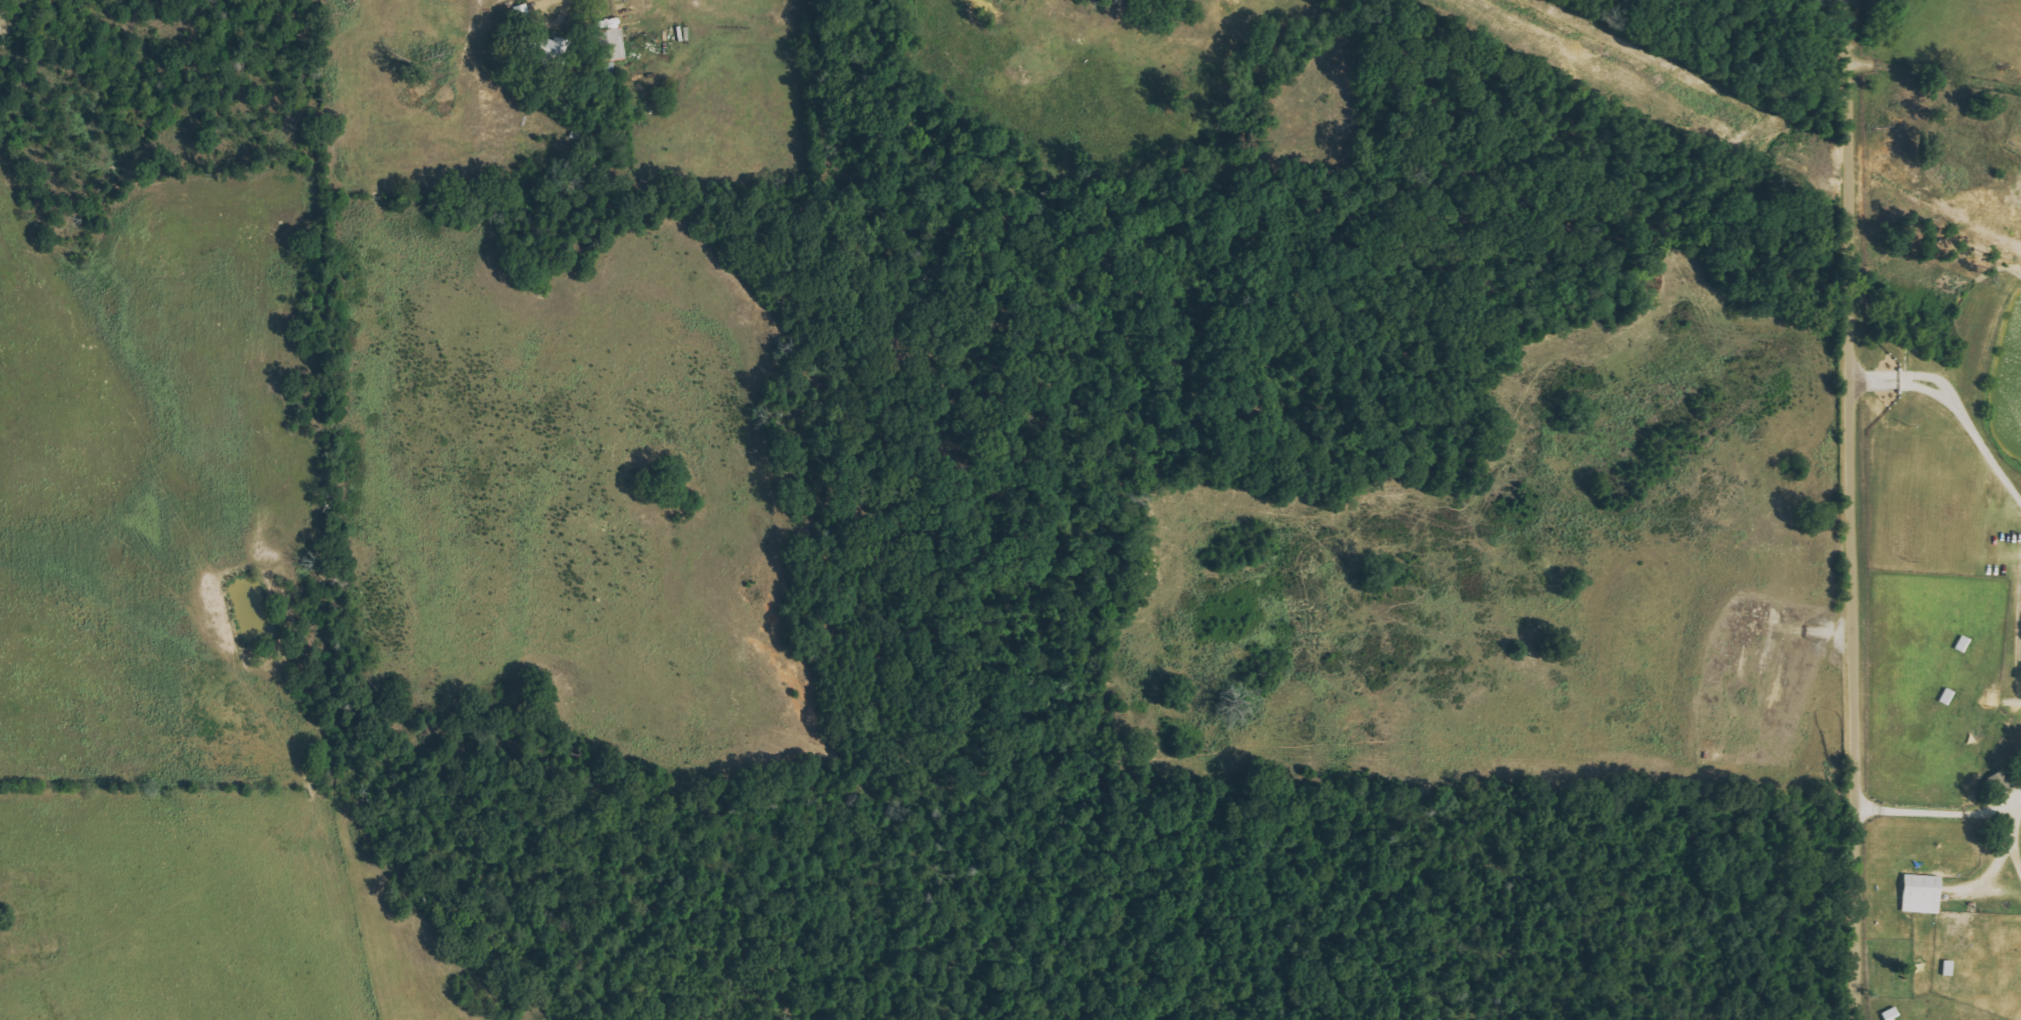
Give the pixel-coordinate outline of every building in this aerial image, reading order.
[(1899,912),(1935,913),(1936,876),(1900,875),(1899,912)] [(1950,962),(1941,962),(1940,976),(1950,977),(1950,962)] [(1881,1019),(1894,1019),(1897,1018),(1891,1008),(1878,1014),(1881,1019)]
